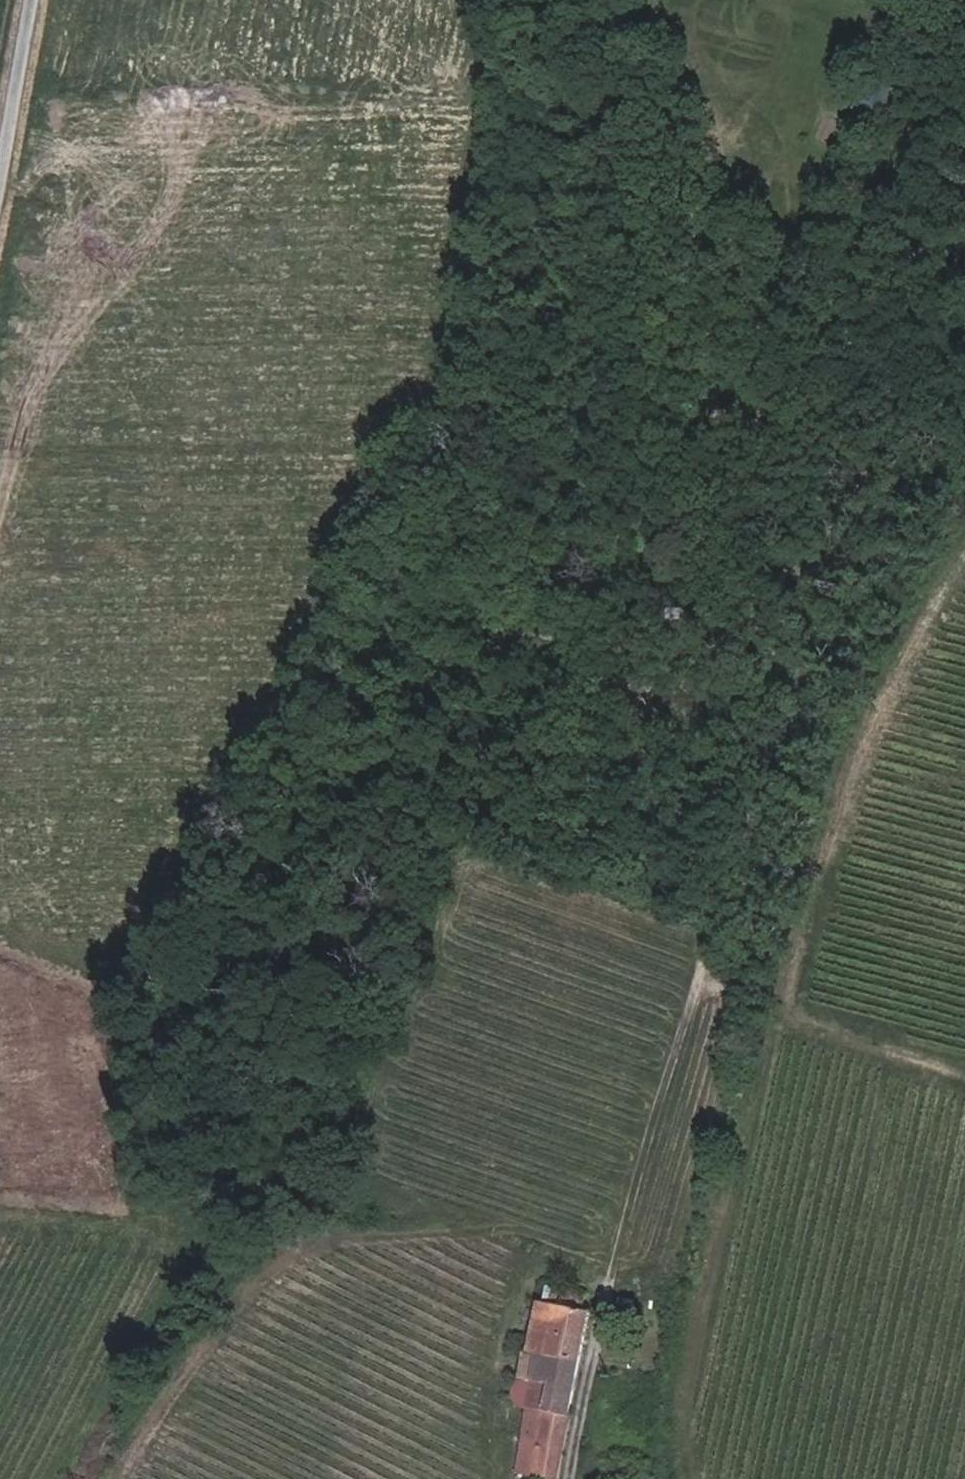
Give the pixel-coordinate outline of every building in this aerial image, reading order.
[(524,1478),(557,1478),(586,1310),(573,1307),(576,1285),(545,1281),(542,1302),(533,1300),(525,1353),(533,1353),(515,1477),(524,1478)]
